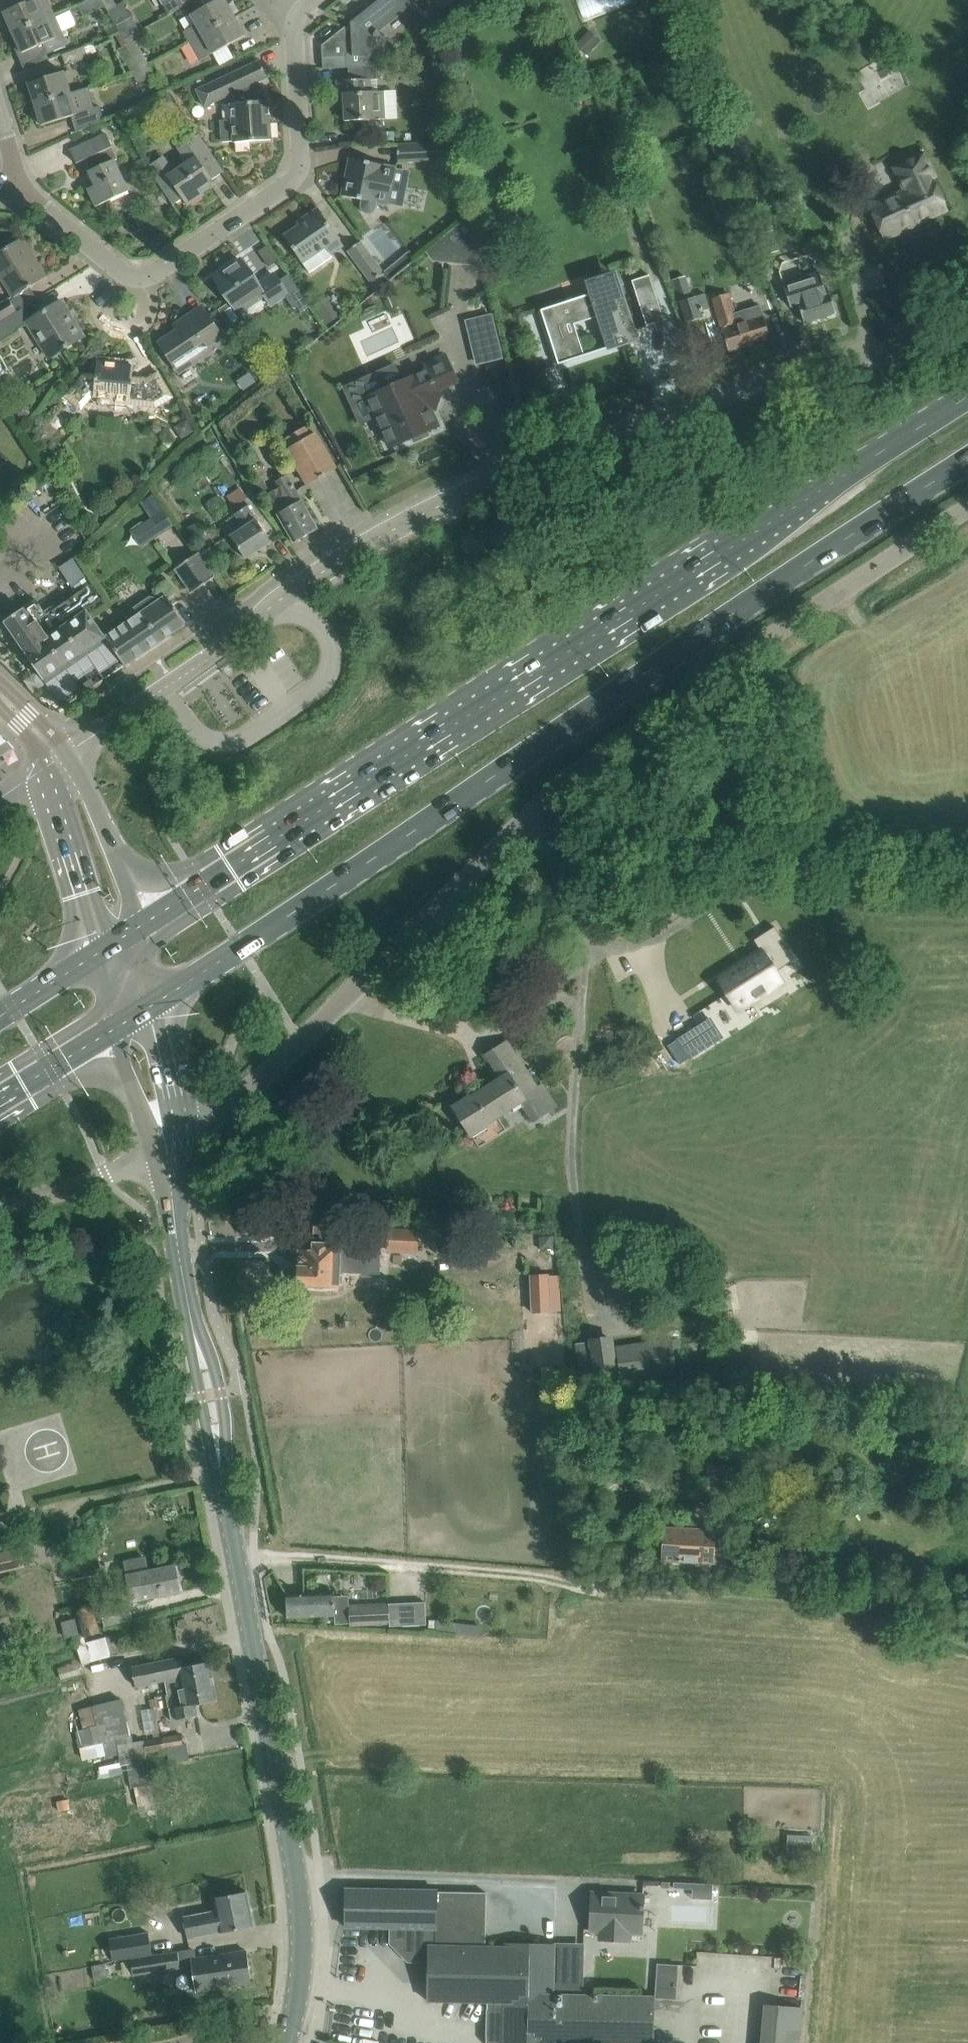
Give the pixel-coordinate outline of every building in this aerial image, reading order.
[(13,32),(55,14),(49,0),(31,0),(4,12),(13,32)] [(102,0),(87,0),(77,5),(83,16),(104,4),(102,0)] [(108,10),(116,5),(113,0),(102,0),(104,4),(108,10)] [(189,41),(234,16),(225,0),(217,0),(206,6),(191,15),(196,24),(183,31),(189,41)] [(322,45),(322,57),(342,57),(346,56),(347,68),(348,68),(376,66),(379,66),(378,36),(379,36),(380,33),(380,32),(406,11),(405,10),(396,0),(378,0),(351,22),(351,29),(345,30),(345,26),(322,45)] [(405,10),(411,5),(407,0),(396,0),(405,10)] [(116,5),(108,10),(116,25),(131,16),(123,2),(116,5)] [(55,14),(13,32),(22,53),(43,43),(47,53),(68,44),(55,14)] [(234,16),(189,41),(199,61),(245,35),(234,16)] [(577,43),(588,54),(601,40),(590,30),(577,43)] [(88,57),(84,46),(62,54),(66,66),(88,57)] [(126,62),(132,73),(141,68),(134,57),(126,62)] [(232,119),(220,120),(221,141),(233,141),(233,142),(271,139),(269,101),(264,101),(255,82),(267,77),(259,61),(241,69),(197,90),(204,106),(228,95),(232,103),(231,103),(232,119)] [(149,64),(141,68),(146,79),(154,74),(149,64)] [(349,79),(337,80),(338,94),(343,94),(345,121),(385,119),(383,91),(378,91),(371,91),(371,79),(377,79),(376,66),(348,68),(349,79)] [(141,68),(132,73),(138,83),(146,79),(141,68)] [(28,82),(35,104),(71,93),(64,71),(28,82)] [(71,93),(35,104),(41,125),(74,115),(79,130),(103,119),(99,106),(87,110),(80,90),(77,91),(71,93)] [(88,188),(96,206),(128,191),(114,160),(118,159),(106,134),(70,150),(76,163),(84,160),(95,185),(88,188)] [(164,156),(148,166),(174,204),(183,198),(188,205),(203,195),(199,188),(223,172),(198,134),(178,148),(188,162),(174,171),(164,156)] [(397,144),(398,161),(433,159),(434,167),(454,166),(454,142),(427,143),(397,144)] [(895,168),(906,190),(870,207),(884,238),(947,209),(922,155),(895,168)] [(132,163),(138,173),(148,167),(141,157),(132,163)] [(376,206),(377,202),(388,204),(393,183),(402,185),(404,174),(401,170),(396,169),(396,167),(386,165),(349,158),(342,195),(361,199),(360,204),(361,208),(363,211),(367,213),(371,213),(374,211),(376,206)] [(284,236),(302,263),(310,273),(332,257),(330,254),(344,245),(318,208),(306,216),(308,219),(284,236)] [(460,224),(436,244),(449,261),(470,264),(460,224)] [(760,235),(765,251),(775,248),(770,232),(760,235)] [(13,298),(47,277),(23,237),(0,251),(0,276),(13,298)] [(372,282),(374,281),(385,273),(384,271),(361,241),(348,250),(372,282)] [(287,295),(286,294),(278,282),(273,274),(257,284),(240,259),(215,276),(231,300),(218,309),(231,329),(245,320),(239,312),(264,296),(271,306),(285,297),(287,295)] [(836,313),(828,289),(825,290),(819,272),(783,284),(791,307),(798,304),(805,323),(836,313)] [(287,295),(285,297),(293,308),(297,306),(301,312),(310,306),(288,274),(278,282),(286,294),(287,295)] [(649,275),(632,281),(647,326),(663,320),(666,328),(667,328),(649,275),(648,275),(649,275)] [(687,276),(674,279),(680,301),(686,322),(702,317),(701,312),(709,309),(705,294),(693,297),(687,276)] [(558,364),(585,356),(575,324),(599,316),(610,348),(636,339),(619,284),(541,310),(558,364)] [(712,299),(729,351),(770,337),(760,306),(734,314),(728,294),(712,299)] [(16,311),(9,299),(0,304),(0,321),(16,311)] [(35,336),(38,334),(52,356),(67,347),(84,336),(74,321),(72,322),(59,301),(27,322),(35,336)] [(179,330),(160,342),(176,365),(180,372),(191,363),(210,351),(208,347),(222,337),(205,312),(191,322),(188,316),(176,324),(179,330)] [(0,322),(0,342),(18,330),(9,317),(0,322)] [(501,340),(474,346),(478,368),(506,362),(501,340)] [(369,398),(361,381),(345,388),(361,423),(377,416),(391,446),(413,436),(415,440),(427,435),(425,430),(437,425),(429,407),(431,408),(437,391),(435,390),(456,381),(445,355),(425,364),(429,371),(415,378),(415,377),(401,383),(369,398)] [(132,377),(133,365),(97,362),(96,375),(83,374),(65,395),(81,409),(93,397),(116,399),(116,403),(156,406),(173,397),(168,389),(158,372),(146,379),(132,377)] [(174,426),(181,439),(194,431),(187,419),(174,426)] [(287,449),(309,485),(336,468),(315,433),(310,435),(304,427),(287,437),(292,446),(287,449)] [(268,493),(280,512),(277,514),(294,543),(318,529),(287,475),(276,481),(280,487),(268,493)] [(231,536),(245,558),(271,541),(257,519),(256,519),(247,506),(235,513),(244,527),(231,536)] [(152,517),(141,524),(152,540),(163,533),(152,517)] [(176,569),(193,592),(214,577),(197,554),(176,569)] [(21,609),(5,621),(26,652),(25,653),(43,679),(64,665),(69,673),(87,660),(82,653),(105,637),(104,636),(102,632),(92,618),(87,609),(103,598),(93,583),(76,595),(58,606),(53,599),(49,602),(44,594),(21,609)] [(128,620),(104,636),(105,637),(124,665),(186,623),(166,594),(157,600),(155,597),(150,596),(127,612),(126,617),(128,620)] [(11,750),(15,747),(0,730),(0,756),(11,750)] [(723,976),(720,977),(740,1008),(748,1003),(783,981),(785,980),(777,968),(792,959),(780,939),(784,936),(776,923),(755,937),(763,950),(723,976)] [(743,1013),(714,1031),(721,1043),(751,1024),(743,1013)] [(507,1041),(487,1054),(502,1078),(521,1102),(533,1121),(556,1107),(542,1085),(537,1088),(527,1072),(532,1069),(531,1068),(526,1071),(507,1041)] [(468,1096),(452,1106),(470,1134),(504,1112),(521,1102),(502,1078),(488,1087),(469,1099),(468,1096)] [(366,1248),(363,1248),(363,1250),(328,1248),(329,1243),(303,1242),(302,1251),(300,1250),(299,1267),(287,1267),(282,1271),(282,1279),(286,1284),(298,1284),(298,1285),(339,1287),(340,1272),(379,1273),(380,1252),(418,1253),(419,1226),(367,1224),(366,1248)] [(548,1274),(531,1274),(532,1312),(550,1312),(548,1274)] [(589,1339),(595,1385),(620,1382),(614,1335),(589,1339)] [(662,1560),(715,1563),(716,1530),(664,1527),(662,1560)] [(83,1535),(74,1537),(78,1554),(86,1552),(83,1535)] [(124,1562),(126,1575),(131,1601),(181,1591),(176,1565),(149,1570),(148,1571),(145,1558),(124,1562)] [(288,1618),(335,1616),(334,1592),(287,1594),(288,1618)] [(389,1603),(349,1605),(350,1622),(350,1625),(390,1623),(390,1626),(427,1624),(426,1600),(389,1602),(389,1603)] [(102,1609),(105,1624),(133,1619),(129,1603),(102,1609)] [(78,1611),(86,1637),(100,1633),(92,1607),(78,1611)] [(104,1633),(75,1641),(80,1664),(110,1656),(104,1633)] [(166,1680),(168,1689),(213,1680),(210,1661),(183,1666),(181,1657),(132,1666),(136,1686),(166,1680)] [(213,1680),(168,1689),(169,1694),(166,1694),(169,1708),(170,1708),(172,1720),(198,1715),(196,1704),(217,1700),(213,1680)] [(96,1744),(116,1739),(121,1765),(126,1764),(131,1788),(147,1785),(143,1760),(148,1759),(146,1752),(183,1745),(180,1732),(160,1736),(155,1710),(157,1709),(155,1698),(150,1699),(151,1708),(141,1709),(146,1734),(153,1733),(154,1738),(145,1740),(145,1739),(134,1741),(133,1735),(131,1736),(122,1699),(79,1709),(83,1728),(76,1730),(81,1753),(97,1749),(96,1744)] [(66,1809),(69,1819),(81,1817),(79,1807),(66,1809)] [(681,1882),(681,1887),(692,1888),(692,1898),(711,1898),(712,1884),(712,1883),(681,1882)] [(656,1995),(583,1993),(553,1993),(554,1968),(554,1943),(505,1942),(505,1946),(486,1946),(487,1892),(437,1891),(437,1890),(346,1888),(346,1926),(391,1927),(390,1940),(411,1961),(429,1961),(428,2001),(488,2002),(487,2042),(655,2042),(656,1995)] [(184,1917),(188,1938),(221,1932),(254,1926),(247,1891),(215,1897),(217,1910),(184,1917)] [(602,1929),(601,1939),(631,1940),(631,1931),(641,1931),(642,1909),(644,1909),(644,1905),(642,1905),(643,1896),(593,1893),(591,1929),(602,1929)] [(149,1931),(109,1937),(113,1960),(131,1958),(152,1954),(149,1931)] [(152,1954),(131,1958),(134,1976),(181,1968),(180,1963),(178,1951),(152,1954)] [(191,1959),(196,1991),(252,1982),(247,1951),(191,1959)] [(656,1987),(677,1989),(679,1965),(657,1963),(656,1987)] [(584,1968),(554,1968),(553,1993),(583,1993),(584,1968)]
